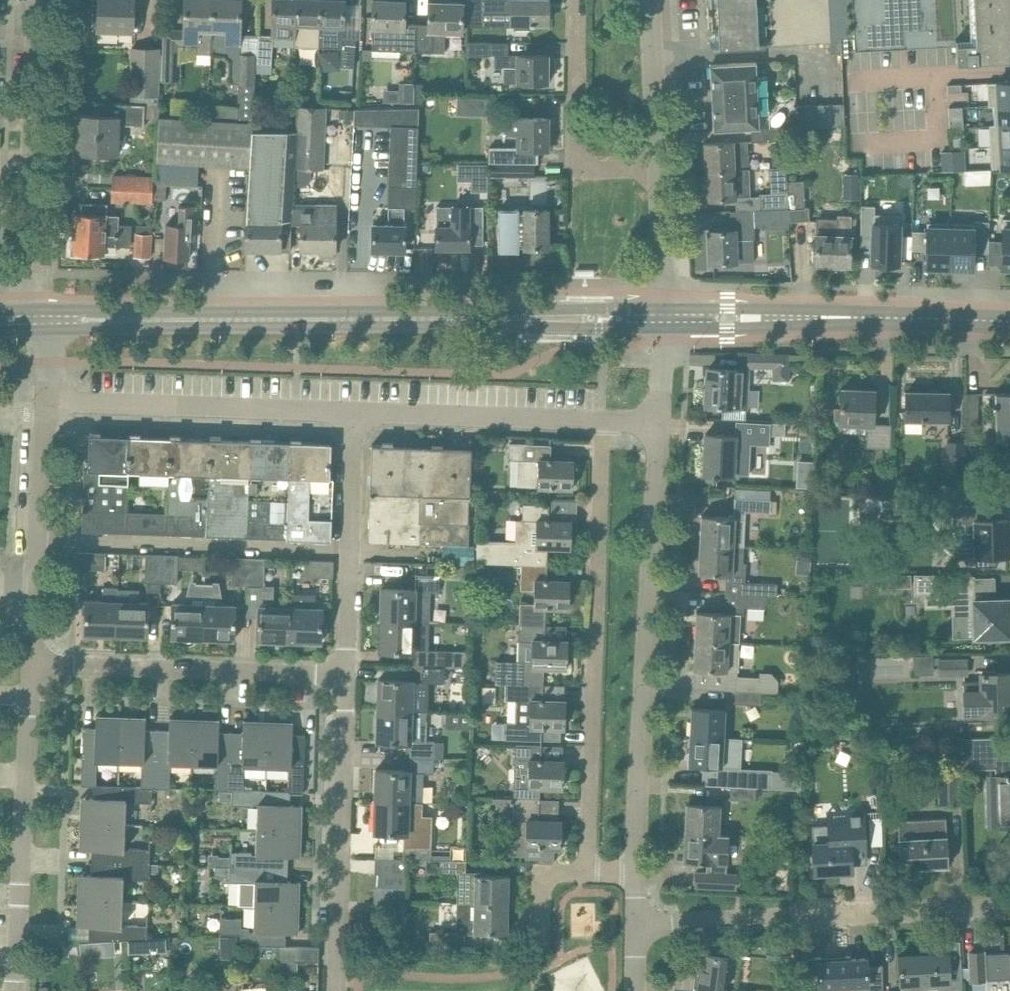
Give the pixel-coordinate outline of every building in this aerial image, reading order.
[(133,31),(134,0),(98,0),(98,5),(93,4),(92,26),(97,26),(97,30),(133,31)] [(212,27),(213,0),(185,0),(184,15),(183,43),(196,44),(195,54),(210,55),(212,27)] [(212,27),(210,55),(223,55),(229,62),(228,83),(236,84),(235,118),(251,119),(254,55),(238,55),(239,45),(240,17),(241,0),(213,0),(212,27)] [(296,0),(273,0),(272,36),(259,35),(258,83),(271,84),(272,40),(284,40),(295,41),(295,37),(296,0)] [(295,37),(295,41),(294,60),(308,61),(309,36),(319,37),(320,25),(320,0),(296,0),(295,37)] [(320,25),(319,37),(319,47),(341,48),(340,65),(354,66),(356,38),(343,38),(344,0),(320,0),(320,25)] [(416,52),(416,24),(404,23),(405,1),(373,0),(372,28),(372,44),(399,45),(399,51),(416,52)] [(467,18),(467,22),(484,22),(484,13),(484,0),(468,0),(467,18)] [(484,13),(511,13),(512,23),(514,23),(514,28),(531,28),(531,25),(535,25),(535,24),(547,24),(547,0),(484,0),(484,13)] [(828,0),(706,0),(709,48),(829,41),(830,53),(842,52),(841,41),(831,41),(828,0)] [(854,50),(854,51),(955,45),(956,63),(1009,60),(1009,0),(852,0),(854,50)] [(428,24),(416,24),(416,52),(445,53),(445,32),(462,33),(463,3),(429,2),(428,24)] [(164,30),(162,65),(161,81),(177,81),(179,53),(178,53),(179,31),(164,30)] [(490,58),(490,44),(467,44),(467,57),(490,58)] [(130,94),(158,95),(159,49),(131,48),(130,94)] [(543,86),(543,83),(547,83),(547,80),(551,80),(551,65),(547,65),(547,55),(494,55),(494,66),(504,66),(504,83),(532,83),(532,86),(543,86)] [(710,64),(711,97),(768,94),(767,76),(757,76),(756,62),(710,64)] [(414,92),(414,84),(414,79),(400,79),(400,101),(414,102),(414,92)] [(987,83),(988,106),(993,106),(993,105),(1009,104),(1009,81),(987,83)] [(414,84),(414,92),(422,92),(423,84),(414,84)] [(961,84),(947,85),(948,93),(961,92),(961,84)] [(342,102),(351,103),(352,93),(342,93),(342,102)] [(768,94),(711,97),(713,130),(758,128),(760,128),(759,113),(769,113),(768,94)] [(296,95),(295,104),(299,105),(309,105),(309,96),(296,95)] [(476,98),(476,114),(488,114),(488,98),(476,98)] [(95,103),(95,115),(78,114),(77,154),(94,154),(94,159),(113,160),(113,155),(117,155),(118,125),(144,126),(145,105),(95,103)] [(797,127),(844,125),(844,103),(797,105),(797,116),(797,126),(797,127)] [(418,104),(378,105),(378,123),(390,124),(388,184),(387,223),(373,223),(372,250),(405,251),(405,223),(403,223),(403,207),(415,207),(418,104)] [(993,106),(994,124),(994,125),(1009,124),(1009,104),(993,105),(993,106)] [(299,105),(297,131),(297,166),(325,168),(329,107),(309,105),(299,105)] [(351,113),(340,112),(339,120),(351,121),(351,113)] [(790,116),(786,120),(786,126),(797,126),(797,116),(790,116)] [(247,166),(247,130),(247,123),(159,117),(156,161),(247,166)] [(547,117),(524,117),(524,118),(508,117),(508,132),(524,132),(523,149),(511,149),(490,149),(490,163),(534,163),(536,163),(536,150),(552,150),(552,134),(547,134),(547,117)] [(949,120),(949,128),(963,127),(963,119),(949,120)] [(994,125),(994,124),(989,125),(990,146),(1009,145),(1009,124),(994,125)] [(784,127),(760,128),(758,128),(758,141),(784,140),(784,127)] [(949,128),(950,136),(963,135),(963,127),(949,128)] [(292,222),(297,222),(297,208),(297,166),(297,131),(247,130),(247,166),(250,167),(247,219),(246,249),(291,249),(292,222)] [(705,143),(706,172),(749,169),(747,141),(733,142),(705,143)] [(992,168),(1009,167),(1009,145),(990,146),(992,168)] [(951,152),(941,153),(942,171),(952,171),(952,170),(951,152)] [(784,156),(772,156),(772,167),(784,166),(784,156)] [(534,177),(534,163),(490,163),(490,177),(534,177)] [(787,207),(786,167),(770,168),(770,193),(759,194),(760,208),(787,207)] [(749,169),(706,172),(707,199),(735,197),(750,196),(749,169)] [(113,174),(112,187),(152,189),(152,183),(153,176),(113,174)] [(787,181),(788,209),(789,222),(809,221),(808,207),(804,207),(803,181),(796,181),(787,181)] [(152,183),(152,189),(151,199),(165,200),(165,184),(152,183)] [(136,202),(151,202),(151,199),(152,189),(112,187),(112,200),(136,202)] [(73,233),(130,236),(131,225),(118,225),(118,215),(106,214),(106,204),(83,203),(82,213),(74,213),(73,233)] [(319,208),(297,208),(297,222),(301,222),(301,249),(320,250),(320,256),(334,256),(334,250),(335,250),(335,221),(333,221),(334,203),(319,203),(319,208)] [(861,246),(861,240),(872,241),(872,247),(871,263),(883,264),(883,265),(900,266),(900,256),(899,256),(900,214),(874,213),(875,205),(861,205),(860,246),(861,246)] [(166,224),(165,237),(164,257),(188,258),(189,240),(194,240),(195,207),(179,206),(178,225),(166,224)] [(469,248),(469,226),(468,226),(468,206),(451,206),(451,225),(436,226),(436,248),(469,248)] [(787,208),(731,211),(731,225),(733,225),(734,230),(709,231),(710,263),(736,261),(735,240),(755,239),(754,219),(761,218),(761,227),(788,226),(787,208)] [(547,248),(547,209),(524,209),(524,212),(519,212),(519,209),(498,209),(498,251),(519,251),(519,246),(524,246),(524,248),(547,248)] [(816,234),(815,250),(813,250),(812,260),(815,260),(814,263),(849,265),(850,236),(851,215),(837,215),(837,222),(816,221),(816,234)] [(1003,218),(1001,268),(1009,268),(1009,218),(1003,218)] [(949,269),(961,270),(961,268),(973,269),(973,252),(974,246),(987,247),(986,253),(988,253),(989,221),(973,220),(973,224),(951,223),(949,269)] [(926,245),(926,251),(925,267),(937,267),(937,269),(949,269),(951,223),(927,222),(926,231),(912,230),(911,250),(913,250),(913,244),(926,245)] [(135,236),(150,237),(150,227),(135,227),(135,236)] [(130,236),(73,233),(72,253),(104,254),(104,244),(130,246),(130,236)] [(150,237),(135,236),(134,256),(149,257),(150,237)] [(788,380),(788,353),(748,353),(748,367),(773,367),(773,379),(788,380)] [(706,405),(746,407),(747,381),(741,381),(742,370),(734,370),(734,369),(708,368),(706,405)] [(868,447),(890,448),(891,424),(873,423),(874,390),(841,389),(840,408),(834,407),(834,421),(840,421),(840,423),(868,424),(868,447)] [(906,391),(905,420),(948,421),(949,392),(906,391)] [(992,408),(995,408),(996,439),(1009,439),(1009,392),(994,392),(995,403),(992,404),(992,408)] [(979,394),(967,394),(966,441),(978,441),(979,394)] [(705,434),(703,474),(713,475),(713,476),(717,476),(717,475),(733,475),(733,473),(750,474),(750,444),(770,445),(770,435),(770,422),(736,421),(735,435),(705,434)] [(770,422),(770,435),(784,436),(785,423),(770,422)] [(125,512),(128,436),(89,434),(88,469),(84,469),(82,531),(125,533),(125,512)] [(166,513),(169,437),(128,436),(125,512),(166,513)] [(205,536),(209,439),(169,437),(166,513),(165,534),(205,536)] [(246,537),(249,440),(209,439),(205,536),(246,537)] [(287,538),(289,441),(249,440),(246,537),(287,538)] [(287,538),(331,540),(333,478),(330,478),(331,463),(332,463),(332,445),(331,445),(331,443),(289,441),(287,538)] [(509,443),(509,460),(524,460),(523,486),(573,488),(573,461),(551,460),(551,445),(526,444),(526,443),(509,443)] [(947,471),(963,471),(963,443),(947,443),(947,471)] [(419,519),(421,446),(371,444),(369,517),(419,519)] [(453,447),(421,446),(419,519),(419,521),(418,543),(468,545),(470,495),(471,448),(470,448),(471,444),(454,444),(453,447)] [(799,479),(798,487),(814,488),(815,480),(799,479)] [(735,488),(733,517),(745,518),(746,511),(762,512),(770,512),(771,500),(771,489),(763,489),(735,488)] [(521,542),(477,541),(477,562),(521,564),(547,564),(548,547),(570,547),(571,521),(549,520),(549,503),(523,503),(523,519),(521,519),(521,542)] [(959,520),(954,520),(955,558),(975,557),(975,566),(997,565),(997,556),(1009,555),(1008,519),(994,520),(994,504),(974,505),(959,505),(959,520)] [(165,534),(166,513),(125,512),(125,533),(165,534)] [(701,515),(700,544),(736,546),(744,546),(745,518),(733,517),(701,515)] [(419,521),(419,519),(369,517),(369,541),(418,543),(419,521)] [(700,544),(698,573),(726,574),(725,593),(758,595),(766,596),(769,596),(777,596),(778,585),(770,585),(745,583),(746,563),(743,563),(744,546),(736,546),(700,544)] [(799,549),(798,560),(811,561),(812,550),(799,549)] [(105,569),(105,552),(77,551),(77,568),(105,569)] [(161,582),(162,554),(146,554),(145,582),(147,582),(161,582)] [(161,582),(177,583),(178,555),(162,554),(161,582)] [(249,574),(250,557),(232,557),(232,574),(248,574),(249,574)] [(248,574),(246,610),(259,611),(258,640),(259,640),(259,636),(289,637),(290,606),(273,606),(274,585),(264,585),(265,558),(250,557),(249,574),(248,574)] [(305,576),(333,578),(333,561),(306,560),(305,576)] [(547,564),(521,564),(520,579),(535,580),(535,603),(520,602),(520,624),(545,624),(546,607),(569,607),(569,580),(547,580),(547,564)] [(466,578),(467,566),(450,566),(449,577),(466,578)] [(386,589),(385,619),(415,620),(416,590),(440,591),(441,575),(412,574),(411,589),(381,588),(381,589),(386,589)] [(910,574),(892,574),(892,587),(910,586),(910,574)] [(1004,599),(984,599),(984,597),(975,597),(974,576),(914,575),(914,594),(924,594),(924,593),(929,593),(929,604),(938,604),(938,605),(959,604),(959,615),(974,614),(975,637),(1009,636),(1009,602),(1009,603),(1004,603),(1004,599)] [(147,582),(146,592),(160,593),(161,582),(147,582)] [(195,639),(196,638),(201,638),(201,634),(203,582),(191,582),(187,602),(172,602),(171,637),(180,637),(181,639),(182,640),(183,641),(185,641),(186,642),(188,642),(189,642),(191,642),(192,641),(194,640),(195,639)] [(235,604),(221,603),(218,583),(203,582),(201,634),(233,635),(233,639),(234,639),(235,604)] [(696,611),(695,640),(729,642),(740,642),(741,616),(743,616),(744,607),(758,608),(766,608),(766,596),(758,595),(725,593),(724,613),(696,611)] [(115,635),(116,601),(86,600),(85,634),(115,635)] [(116,601),(115,635),(147,636),(148,602),(116,601)] [(290,606),(289,637),(320,638),(320,642),(321,642),(322,607),(290,606)] [(415,620),(385,619),(384,650),(379,649),(379,651),(409,652),(409,666),(437,667),(438,651),(414,650),(415,620)] [(520,624),(519,639),(521,639),(520,661),(496,660),(495,683),(506,683),(543,684),(544,667),(567,667),(567,640),(545,640),(545,624),(520,624)] [(695,640),(693,668),(695,669),(726,670),(725,690),(736,690),(754,691),(761,692),(769,692),(778,693),(779,681),(772,673),(760,672),(759,678),(753,677),(738,677),(740,642),(729,642),(695,640)] [(936,671),(935,654),(916,655),(917,672),(936,671)] [(940,660),(940,674),(966,673),(966,659),(940,660)] [(437,682),(437,667),(409,666),(408,679),(378,678),(378,680),(383,680),(382,709),(411,711),(411,709),(412,682),(437,682)] [(998,719),(998,713),(1002,713),(1002,714),(1007,714),(1007,713),(1009,713),(1009,687),(1008,674),(1009,674),(1009,673),(980,673),(980,675),(982,675),(982,680),(963,681),(964,720),(998,719)] [(505,699),(517,699),(531,700),(530,722),(505,721),(504,738),(541,739),(542,727),(565,727),(565,700),(543,700),(543,684),(506,683),(505,699)] [(799,684),(799,694),(805,694),(809,694),(809,684),(806,684),(799,684)] [(736,690),(735,703),(753,704),(761,704),(761,692),(754,691),(736,690)] [(690,736),(724,738),(724,737),(725,709),(691,707),(690,736)] [(406,742),(406,756),(433,757),(434,740),(425,739),(426,710),(411,709),(411,711),(382,709),(377,709),(376,741),(406,742)] [(445,712),(445,728),(470,729),(470,713),(445,712)] [(81,785),(94,786),(96,785),(97,759),(119,760),(121,720),(96,719),(95,728),(83,727),(81,785)] [(142,761),(141,786),(153,787),(155,787),(157,730),(145,729),(146,720),(121,720),(119,760),(142,761)] [(172,762),(194,763),(194,722),(169,721),(169,730),(157,730),(155,787),(170,788),(172,762)] [(194,722),(194,763),(216,764),(215,789),(218,789),(229,790),(231,732),(219,732),(219,723),(194,722)] [(243,790),(243,789),(244,764),(266,765),(268,724),(243,724),(242,732),(231,732),(229,790),(231,790),(243,790)] [(289,766),(288,791),(290,792),(303,793),(305,735),(292,734),(293,725),(268,724),(266,765),(289,766)] [(724,738),(690,736),(688,764),(719,766),(718,773),(717,773),(717,774),(731,775),(731,786),(756,787),(757,775),(740,774),(742,738),(724,737),(724,738)] [(514,797),(520,798),(539,798),(540,787),(563,787),(563,760),(541,760),(541,744),(515,743),(514,769),(528,769),(528,783),(515,782),(514,797)] [(987,776),(987,799),(1000,798),(1001,826),(1009,826),(1009,749),(998,749),(995,749),(996,776),(987,776)] [(433,757),(406,756),(405,770),(376,769),(376,770),(380,770),(379,800),(422,802),(423,773),(433,773),(433,757)] [(939,769),(939,804),(960,804),(959,768),(939,769)] [(85,797),(84,823),(126,824),(127,801),(152,802),(153,787),(141,786),(96,785),(94,786),(93,798),(85,797)] [(755,800),(756,787),(731,786),(730,798),(755,800)] [(229,790),(218,789),(218,799),(231,799),(231,790),(229,790)] [(258,806),(257,829),(298,830),(298,805),(290,804),(290,792),(288,791),(243,789),(243,790),(231,790),(231,799),(231,805),(258,806)] [(514,797),(512,797),(511,854),(509,854),(509,855),(538,856),(538,862),(554,863),(554,847),(561,847),(561,845),(563,846),(563,831),(561,831),(562,820),(539,820),(539,798),(520,798),(514,797)] [(406,859),(441,860),(450,860),(451,845),(431,845),(431,832),(421,831),(422,802),(379,800),(375,800),(374,832),(404,833),(403,859),(406,859)] [(685,831),(719,833),(720,805),(686,803),(685,831)] [(812,826),(813,843),(815,873),(851,871),(850,855),(865,854),(862,809),(847,810),(848,829),(840,830),(840,825),(812,826)] [(870,844),(882,843),(880,817),(868,818),(870,844)] [(949,865),(946,817),(897,820),(900,868),(949,865)] [(92,849),(91,862),(150,864),(151,848),(125,847),(126,824),(84,823),(83,849),(92,849)] [(230,857),(230,867),(288,868),(288,856),(297,856),(298,830),(257,829),(256,853),(230,852),(230,857)] [(719,834),(719,833),(685,831),(683,860),(706,862),(706,872),(696,872),(695,886),(736,888),(736,874),(725,873),(726,863),(727,863),(728,834),(719,834)] [(796,848),(796,838),(786,838),(786,845),(789,848),(796,848)] [(215,866),(230,867),(230,857),(216,856),(215,866)] [(406,859),(403,859),(380,858),(379,872),(406,873),(406,859)] [(466,860),(450,860),(441,860),(440,873),(466,873),(466,860)] [(81,900),(123,901),(124,878),(149,879),(150,864),(91,862),(91,874),(82,874),(81,900)] [(236,905),(254,906),(295,907),(296,881),(287,881),(288,868),(230,867),(215,866),(215,876),(229,877),(229,882),(237,882),(236,905)] [(406,887),(406,873),(379,872),(379,886),(406,887)] [(475,874),(474,902),(508,903),(509,875),(475,874)] [(780,879),(779,891),(789,892),(789,880),(780,879)] [(405,902),(406,887),(379,886),(378,901),(405,902)] [(142,939),(147,938),(147,925),(122,924),(123,901),(81,900),(80,926),(89,926),(89,941),(128,939),(142,939)] [(405,902),(378,901),(378,915),(405,916),(405,902)] [(474,902),(457,901),(456,932),(430,931),(429,944),(464,945),(464,933),(475,933),(475,931),(507,932),(508,903),(474,902)] [(295,907),(254,906),(253,928),(241,928),(242,918),(220,917),(220,933),(240,934),(239,944),(280,946),(285,946),(285,933),(294,933),(295,907)] [(219,937),(221,958),(238,957),(237,936),(219,937)] [(129,953),(143,952),(142,939),(128,939),(129,953)] [(721,942),(704,943),(698,987),(694,987),(693,990),(752,990),(732,988),(732,990),(724,990),(728,956),(719,955),(721,942)] [(279,960),(318,961),(319,947),(285,946),(280,946),(279,960)] [(971,981),(1009,979),(1009,954),(983,956),(983,952),(969,952),(971,981)] [(938,990),(962,990),(961,961),(948,961),(948,954),(899,956),(901,990),(910,990),(938,990)] [(802,968),(802,969),(804,990),(821,990),(821,987),(825,987),(862,985),(866,985),(866,990),(883,990),(882,965),(866,965),(866,958),(851,959),(851,956),(814,957),(815,967),(802,968)]
